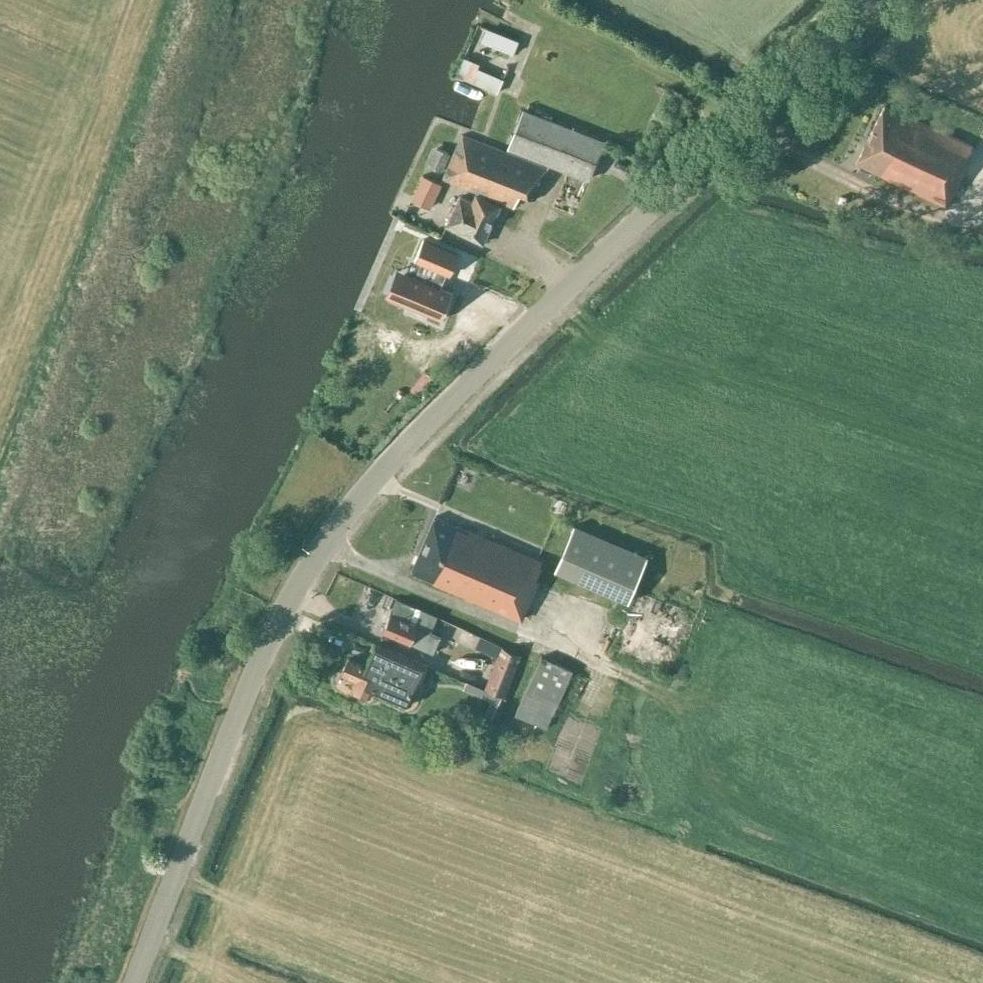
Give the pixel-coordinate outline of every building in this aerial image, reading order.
[(909,117),(884,105),(856,163),(946,206),(966,165),(963,163),(972,145),(910,115),(909,117)] [(523,109),(515,129),(507,149),(588,179),(604,141),(523,109)] [(519,193),(534,199),(547,169),(461,133),(443,177),(513,207),(519,193)] [(451,154),(433,146),(425,164),(443,172),(451,154)] [(412,201),(431,210),(443,184),(424,175),(412,201)] [(456,231),(482,243),(500,205),(475,194),(472,201),(460,195),(444,225),(456,230),(456,231)] [(416,276),(407,273),(396,298),(442,318),(453,292),(440,287),(446,272),(449,273),(458,253),(424,238),(415,259),(422,262),(416,276)] [(614,368),(610,376),(630,385),(634,376),(614,368)] [(542,560),(434,516),(409,571),(521,619),(539,580),(535,578),(542,560)] [(647,556),(575,526),(556,571),(628,601),(647,556)] [(430,629),(436,614),(396,598),(390,612),(430,629)] [(383,631),(410,643),(433,652),(440,636),(390,615),(383,631)] [(469,648),(472,635),(451,630),(447,642),(469,648)] [(475,648),(497,657),(501,647),(502,645),(480,636),(475,648)] [(367,664),(349,656),(341,673),(355,679),(351,688),(367,695),(371,687),(410,704),(427,665),(376,642),(367,664)] [(484,687),(505,695),(521,655),(501,647),(497,657),(484,687)] [(514,713),(545,728),(572,669),(540,655),(514,713)] [(500,697),(465,682),(462,689),(488,701),(483,713),(491,717),(500,697)] [(588,741),(600,697),(574,690),(562,734),(588,741)]
